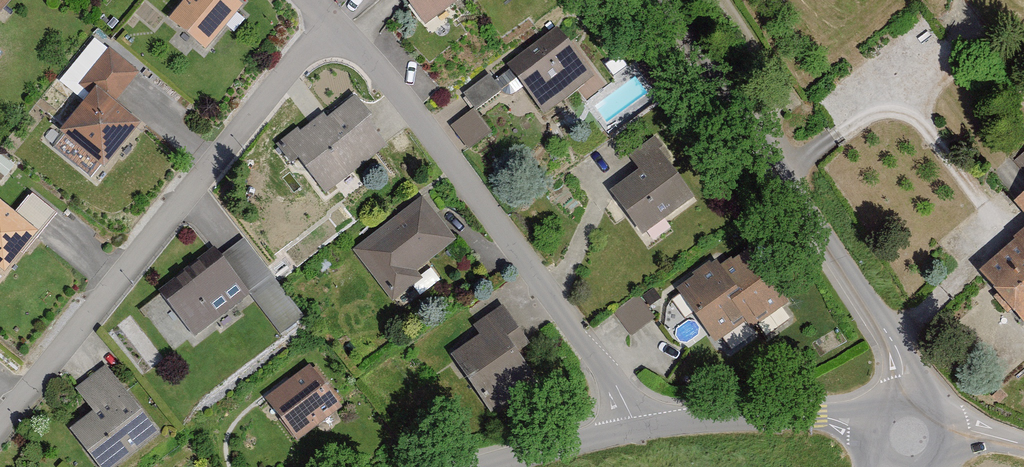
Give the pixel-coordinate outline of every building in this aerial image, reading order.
[(9,2),(7,0),(0,0),(0,13),(9,2)] [(238,0),(180,0),(167,21),(208,47),(238,0)] [(428,20),(455,0),(412,0),(428,20)] [(524,88),(552,123),(600,85),(572,50),(524,88)] [(120,98),(137,77),(111,57),(95,78),(120,98)] [(493,78),(467,94),(478,111),(504,95),(493,78)] [(69,139),(107,168),(137,129),(100,99),(69,139)] [(294,152),(327,194),(381,151),(348,109),(294,152)] [(455,129),(472,150),(492,135),(476,113),(455,129)] [(617,192),(646,231),(693,198),(664,158),(617,192)] [(420,207),(362,253),(394,293),(452,246),(420,207)] [(8,271),(35,236),(0,210),(0,265),(8,271)] [(218,253),(167,292),(201,336),(252,296),(283,335),(305,319),(246,244),(224,261),(218,253)] [(1023,320),(1023,251),(990,280),(1023,320)] [(749,255),(685,296),(714,341),(778,300),(749,255)] [(615,307),(631,330),(656,314),(640,291),(615,307)] [(511,326),(461,361),(490,401),(539,366),(511,326)] [(272,407),(302,443),(344,409),(314,372),(272,407)] [(106,466),(113,466),(155,433),(106,373),(84,390),(104,414),(79,434),(106,466)]
